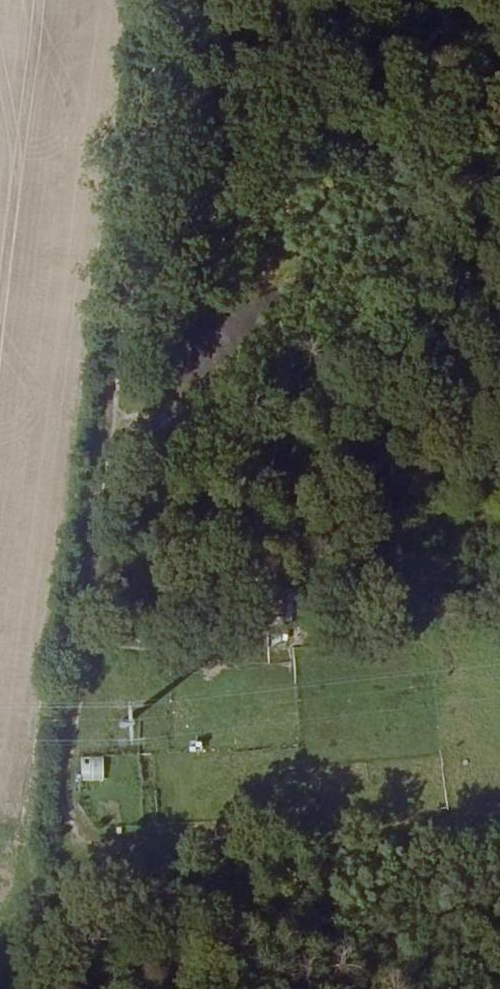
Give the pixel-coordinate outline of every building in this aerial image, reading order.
[(284,612),(299,613),(302,589),(287,587),(284,612)] [(81,756),(80,780),(104,781),(105,757),(81,756)]
